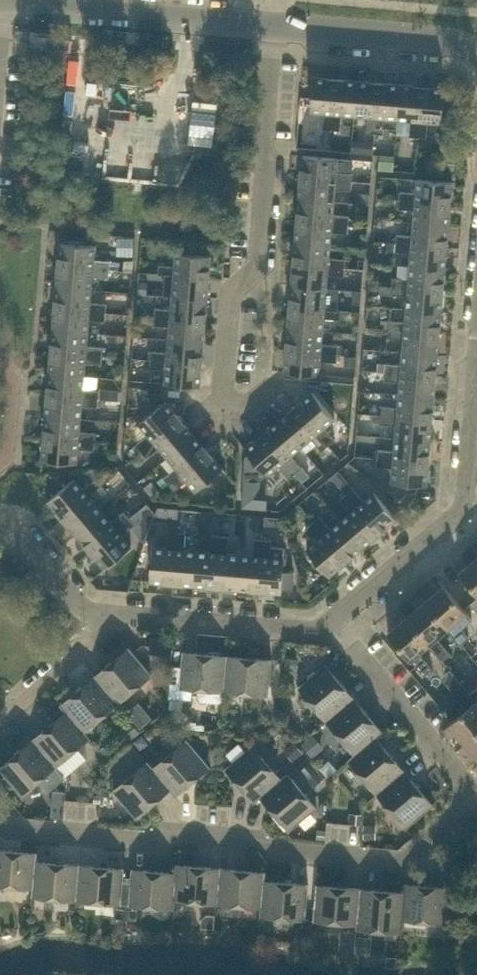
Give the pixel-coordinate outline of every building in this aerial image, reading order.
[(332,129),(337,78),(314,76),(311,111),(325,112),(324,128),(332,129)] [(355,114),(358,80),(337,78),(332,129),(341,130),(342,113),(355,114)] [(375,133),(380,82),(358,80),(355,114),(368,115),(367,132),(375,133)] [(380,82),(375,133),(384,133),(385,126),(397,127),(398,118),(401,84),(380,82)] [(418,136),(423,86),(401,84),(398,118),(411,119),(410,136),(418,136)] [(442,122),(445,87),(423,86),(418,136),(427,137),(428,121),(442,122)] [(337,171),(338,157),(304,154),(302,176),(352,181),(353,172),(337,171)] [(455,170),(456,155),(442,154),(441,169),(455,170)] [(352,189),(352,181),(302,176),(300,198),(334,201),(335,188),(352,189)] [(451,203),(453,181),(418,178),(417,192),(401,190),(400,199),(451,203)] [(333,214),(334,201),(300,198),(298,219),(349,224),(349,215),(333,214)] [(449,225),(451,203),(400,199),(399,208),(416,209),(415,222),(449,225)] [(348,232),(349,224),(298,219),(296,241),(330,244),(331,231),(348,232)] [(447,246),(449,225),(415,222),(413,235),(397,233),(396,242),(447,246)] [(329,257),(330,244),(296,241),(294,262),(345,267),(346,258),(329,257)] [(94,259),(95,245),(61,242),(59,264),(110,269),(111,260),(94,259)] [(445,268),(447,246),(396,242),(395,251),(412,252),(411,265),(445,268)] [(209,277),(211,255),(177,252),(176,265),(159,264),(159,273),(209,277)] [(344,275),(345,267),(294,262),(292,284),(327,287),(328,274),(344,275)] [(109,277),(110,269),(59,264),(57,286),(92,289),(93,276),(109,277)] [(443,289),(445,268),(411,265),(410,278),(393,276),(392,285),(443,289)] [(207,298),(209,277),(159,273),(158,281),(174,283),(173,296),(207,298)] [(292,284),(291,305),(341,310),(342,301),(338,301),(339,288),(331,287),(327,287),(292,284)] [(441,311),(443,289),(392,285),(392,294),(408,295),(407,308),(441,311)] [(91,302),(92,289),(57,286),(56,307),(106,312),(107,303),(91,302)] [(206,320),(207,298),(173,296),(172,308),(156,307),(155,316),(206,320)] [(341,318),(341,310),(291,305),(289,327),(323,330),(324,317),(341,318)] [(106,320),(106,312),(56,307),(54,329),(88,332),(89,319),(106,320)] [(440,332),(441,311),(407,308),(406,321),(389,319),(389,328),(440,332)] [(204,341),(206,320),(155,316),(154,324),(171,326),(170,339),(204,341)] [(322,343),(323,330),(289,327),(287,348),(338,353),(338,344),(322,343)] [(438,354),(440,332),(389,328),(388,337),(405,338),(403,351),(438,354)] [(87,345),(88,332),(54,329),(52,350),(103,355),(103,346),(87,345)] [(202,363),(204,341),(170,339),(169,351),(152,350),(151,359),(202,363)] [(345,353),(338,353),(287,348),(285,371),(319,374),(320,360),(337,361),(337,363),(344,364),(345,353)] [(102,363),(103,355),(52,350),(50,372),(84,375),(85,362),(102,363)] [(436,375),(438,354),(403,351),(402,364),(386,362),(385,371),(436,375)] [(200,385),(202,363),(151,359),(151,367),(167,369),(166,382),(200,385)] [(434,397),(436,375),(385,371),(384,380),(401,381),(400,394),(434,397)] [(83,388),(84,375),(50,372),(48,393),(99,398),(100,389),(83,388)] [(324,426),(335,417),(313,391),(296,405),(328,444),(335,439),(324,426)] [(98,406),(99,398),(48,393),(46,415),(81,418),(82,405),(98,406)] [(432,418),(434,397),(400,394),(399,407),(382,406),(381,414),(432,418)] [(141,450),(180,417),(166,400),(140,423),(149,433),(136,444),(141,450)] [(322,450),(328,444),(296,405),(279,419),(301,445),(311,437),(322,450)] [(430,440),(432,418),(381,414),(381,423),(397,424),(396,437),(430,440)] [(80,431),(81,418),(46,415),(45,436),(95,441),(96,432),(80,431)] [(168,456),(194,434),(180,417),(141,450),(147,457),(160,446),(168,456)] [(291,454),(301,445),(279,419),(263,433),(295,472),(302,467),(291,454)] [(289,478),(295,472),(263,433),(246,447),(268,474),(278,465),(289,478)] [(208,450),(194,434),(168,456),(176,466),(164,477),(169,483),(208,450)] [(95,449),(95,441),(45,436),(42,458),(77,461),(78,448),(95,449)] [(429,461),(430,440),(396,437),(395,450),(378,449),(378,457),(429,461)] [(196,490),(222,467),(208,450),(169,483),(175,490),(187,479),(196,490)] [(427,484),(429,461),(378,457),(377,466),(393,467),(392,481),(427,484)] [(63,517),(102,484),(96,477),(84,488),(75,477),(49,500),(63,517)] [(95,501),(108,490),(102,484),(63,517),(77,533),(103,511),(95,501)] [(374,491),(364,500),(353,487),(346,493),(379,532),(396,517),(374,491)] [(363,546),(379,532),(346,493),(340,499),(351,511),(341,520),(363,546)] [(92,550),(130,517),(124,510),(112,521),(103,511),(77,533),(92,550)] [(341,520),(331,528),(320,515),(314,521),(346,560),(363,546),(341,520)] [(123,534),(135,523),(130,517),(92,550),(105,567),(132,545),(123,534)] [(329,574),(346,560),(314,521),(307,526),(318,539),(307,548),(329,574)] [(173,582),(177,531),(169,531),(168,547),(154,546),(151,580),(173,582)] [(185,549),(186,532),(177,531),(173,582),(195,584),(198,550),(185,549)] [(216,586),(220,535),(212,534),(210,551),(198,550),(195,584),(216,586)] [(228,552),(229,536),(220,535),(216,586),(238,587),(240,553),(228,552)] [(259,589),(263,538),(255,538),(253,554),(240,553),(238,587),(259,589)] [(271,556),(272,539),(263,538),(259,589),(281,591),(284,557),(271,556)] [(469,564),(464,558),(456,565),(461,571),(476,590),(476,557),(469,564)] [(445,585),(440,579),(432,586),(437,592),(426,601),(450,628),(463,643),(471,636),(457,621),(469,611),(445,585)] [(450,628),(426,601),(422,595),(414,602),(418,607),(408,616),(431,643),(444,659),(452,652),(439,637),(450,628)] [(431,643),(408,616),(403,610),(395,617),(400,623),(389,632),(412,659),(413,659),(426,675),(434,668),(421,652),(431,643)] [(118,702),(152,674),(129,647),(95,675),(118,702)] [(224,690),(227,655),(183,651),(180,686),(224,690)] [(269,694),(272,659),(227,655),(224,690),(269,694)] [(294,668),(295,656),(287,655),(286,667),(294,668)] [(327,720),(354,697),(325,663),(298,686),(327,720)] [(84,731),(85,730),(118,702),(95,675),(61,704),(66,711),(67,710),(84,731)] [(377,737),(383,731),(354,697),(327,720),(355,753),(356,754),(376,736),(377,737)] [(476,732),(476,701),(449,724),(444,729),(451,737),(456,732),(465,742),(476,732)] [(85,730),(84,731),(67,710),(66,711),(33,739),(56,765),(90,737),(85,730)] [(465,742),(459,747),(466,755),(472,750),(476,757),(476,732),(465,742)] [(405,770),(377,737),(376,736),(356,754),(355,753),(349,759),(378,793),(405,770)] [(0,767),(0,768),(22,794),(28,789),(39,780),(48,791),(65,777),(56,766),(56,765),(33,739),(28,743),(0,767)] [(175,794),(210,765),(187,739),(154,767),(153,767),(170,788),(175,794)] [(282,778),(281,778),(253,744),(226,767),(255,801),(262,796),(261,795),(282,778)] [(153,767),(154,767),(148,760),(114,790),(136,816),(170,788),(153,767)] [(325,777),(312,761),(302,769),(315,785),(325,777)] [(406,827),(433,804),(405,770),(378,793),(406,827)] [(290,829),(317,807),(288,772),(281,778),(282,778),(261,795),(262,796),(290,829)] [(28,851),(0,849),(0,884),(33,887),(34,887),(36,860),(37,860),(37,852),(28,851)] [(80,864),(37,860),(36,860),(34,887),(33,887),(32,895),(77,899),(80,864)] [(121,903),(124,868),(80,864),(77,899),(121,903)] [(218,902),(221,867),(177,864),(176,872),(177,872),(174,899),(175,899),(218,902)] [(265,879),(266,871),(221,867),(218,902),(261,906),(262,906),(264,879),(265,879)] [(177,872),(176,872),(132,868),(129,903),(174,907),(175,899),(174,899),(177,872)] [(309,883),(265,879),(264,879),(262,906),(261,906),(261,914),(306,918),(309,883)] [(447,922),(450,887),(405,883),(404,891),(405,891),(403,918),(447,922)] [(358,923),(361,888),(317,884),(314,919),(358,923)] [(405,891),(404,891),(361,888),(358,923),(403,927),(403,918),(405,891)]
